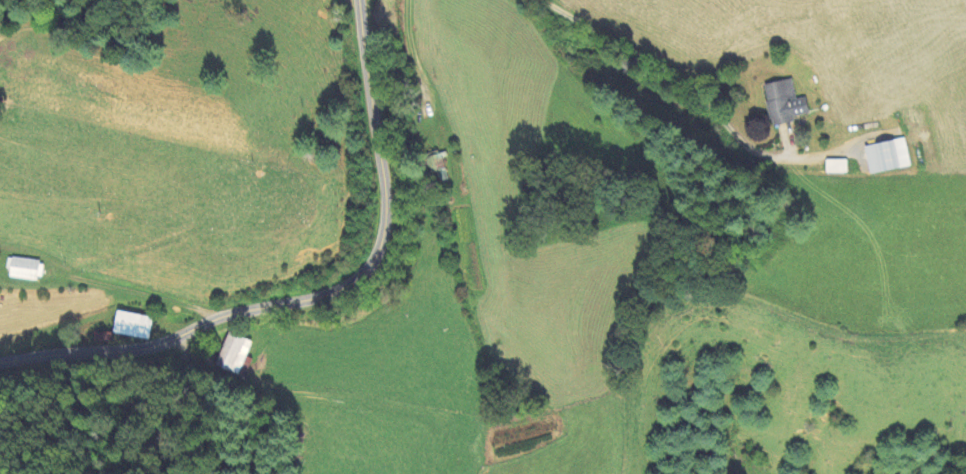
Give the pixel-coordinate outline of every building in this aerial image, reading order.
[(795,123),(794,118),(809,115),(806,98),(795,100),(792,80),(764,85),(771,127),(795,123)] [(871,176),(911,166),(904,139),(864,148),(871,176)] [(447,168),(443,154),(425,159),(429,173),(447,168)] [(847,174),(847,161),(826,161),(826,174),(847,174)] [(41,280),(42,260),(10,259),(9,278),(41,280)] [(148,341),(152,318),(117,311),(112,333),(148,341)] [(111,333),(93,333),(93,344),(111,343),(111,333)] [(239,376),(252,342),(228,333),(215,367),(239,376)]
